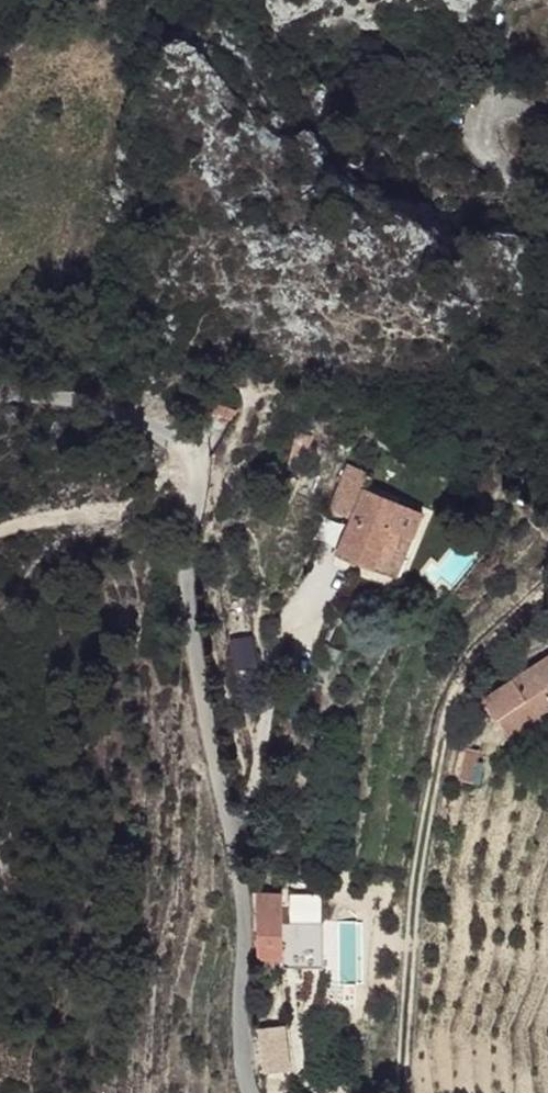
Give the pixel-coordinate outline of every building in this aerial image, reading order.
[(365,482),(343,474),(323,520),(343,527),(330,561),(379,581),(394,542),(405,546),(415,523),(360,499),(365,482)] [(405,546),(394,542),(379,581),(389,586),(405,546)] [(256,663),(251,632),(228,636),(232,666),(256,663)] [(503,682),(523,715),(547,700),(547,652),(503,682)] [(523,715),(532,730),(547,720),(547,700),(523,715)] [(281,894),(257,895),(257,958),(274,957),(274,966),(323,965),(322,920),(281,921),(281,894)] [(275,1029),(255,1032),(261,1077),(281,1074),(275,1029)]
